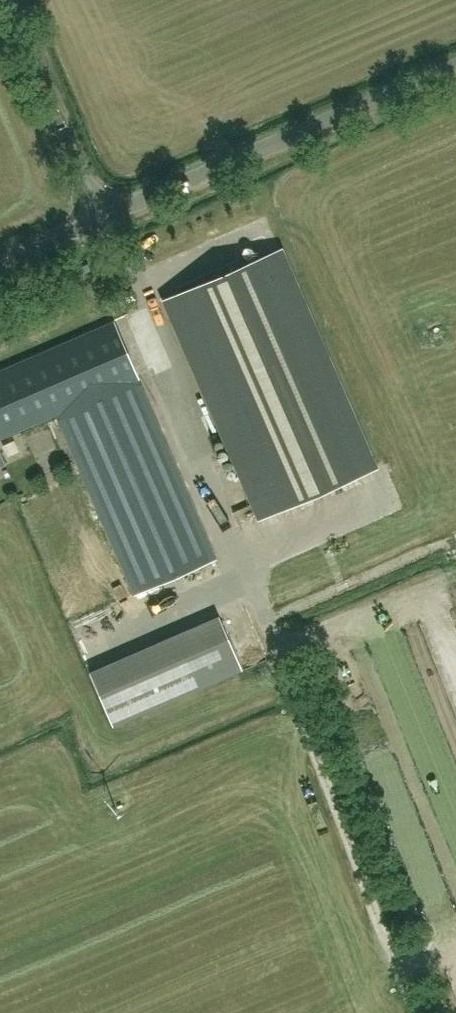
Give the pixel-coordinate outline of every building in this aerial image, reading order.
[(373,470),(279,250),(165,299),(258,518),(373,470)] [(57,414),(133,593),(214,558),(113,321),(0,369),(0,438),(57,414)] [(220,616),(92,672),(114,723),(243,667),(220,616)] [(345,715),(369,778),(391,769),(358,681),(347,685),(357,711),(345,715)]
